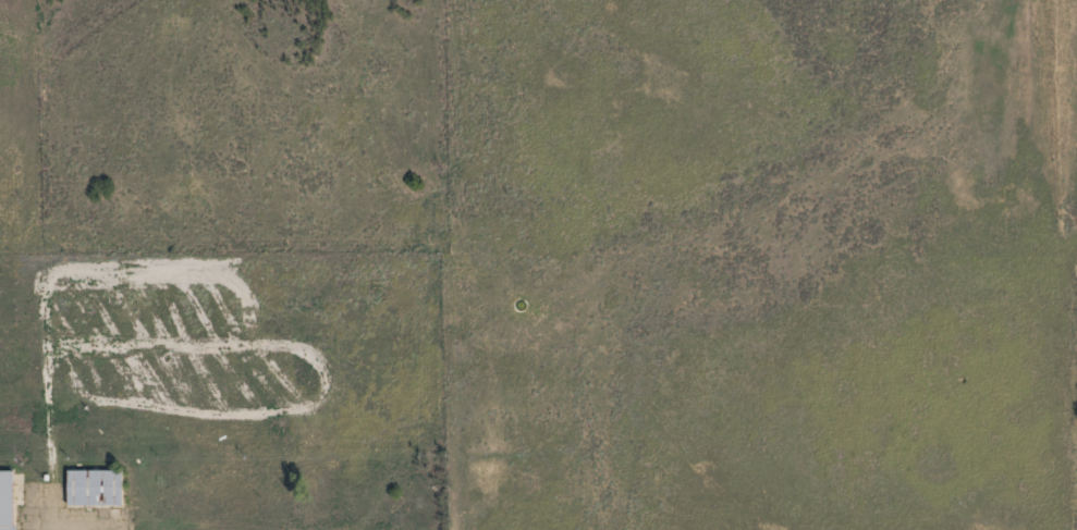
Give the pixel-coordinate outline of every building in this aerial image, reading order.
[(62,468),(62,503),(119,503),(119,468),(62,468)] [(10,469),(0,469),(0,529),(10,529),(10,469)]
